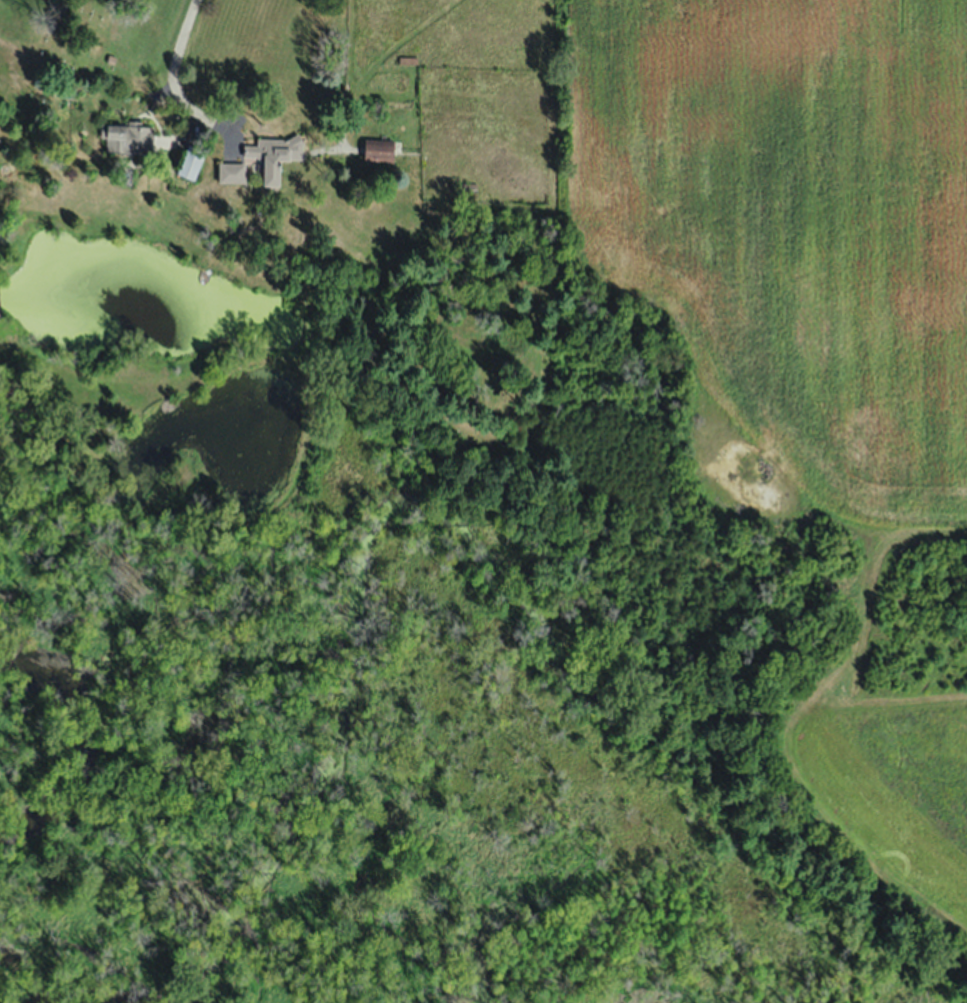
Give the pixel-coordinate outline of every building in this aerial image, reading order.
[(110,153),(155,154),(156,124),(111,122),(110,153)] [(269,156),(268,186),(286,186),(287,159),(306,159),(307,137),(261,136),(261,145),(249,145),(249,156),(269,156)] [(397,160),(397,139),(367,139),(367,160),(397,160)] [(200,179),(206,149),(189,145),(182,175),(200,179)] [(250,161),(223,161),(223,182),(250,182),(250,161)]
